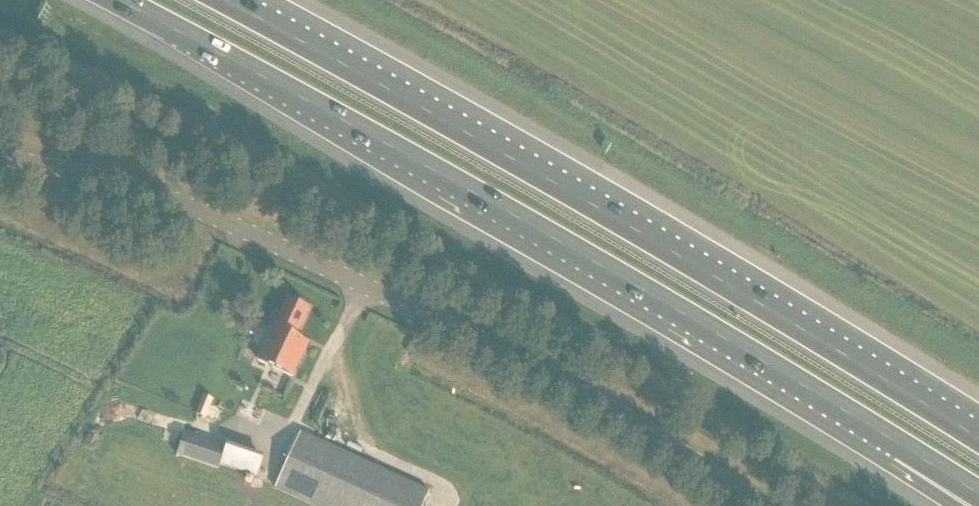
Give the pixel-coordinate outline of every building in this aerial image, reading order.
[(308,309),(288,300),(281,316),(275,313),(268,327),(273,330),(258,361),(292,377),(308,344),(295,338),(308,309)] [(206,419),(213,400),(203,396),(195,415),(206,419)] [(429,492),(300,433),(275,488),(313,505),(423,505),(429,492)] [(261,461),(184,434),(177,455),(219,469),(219,467),(256,479),(261,461)]
